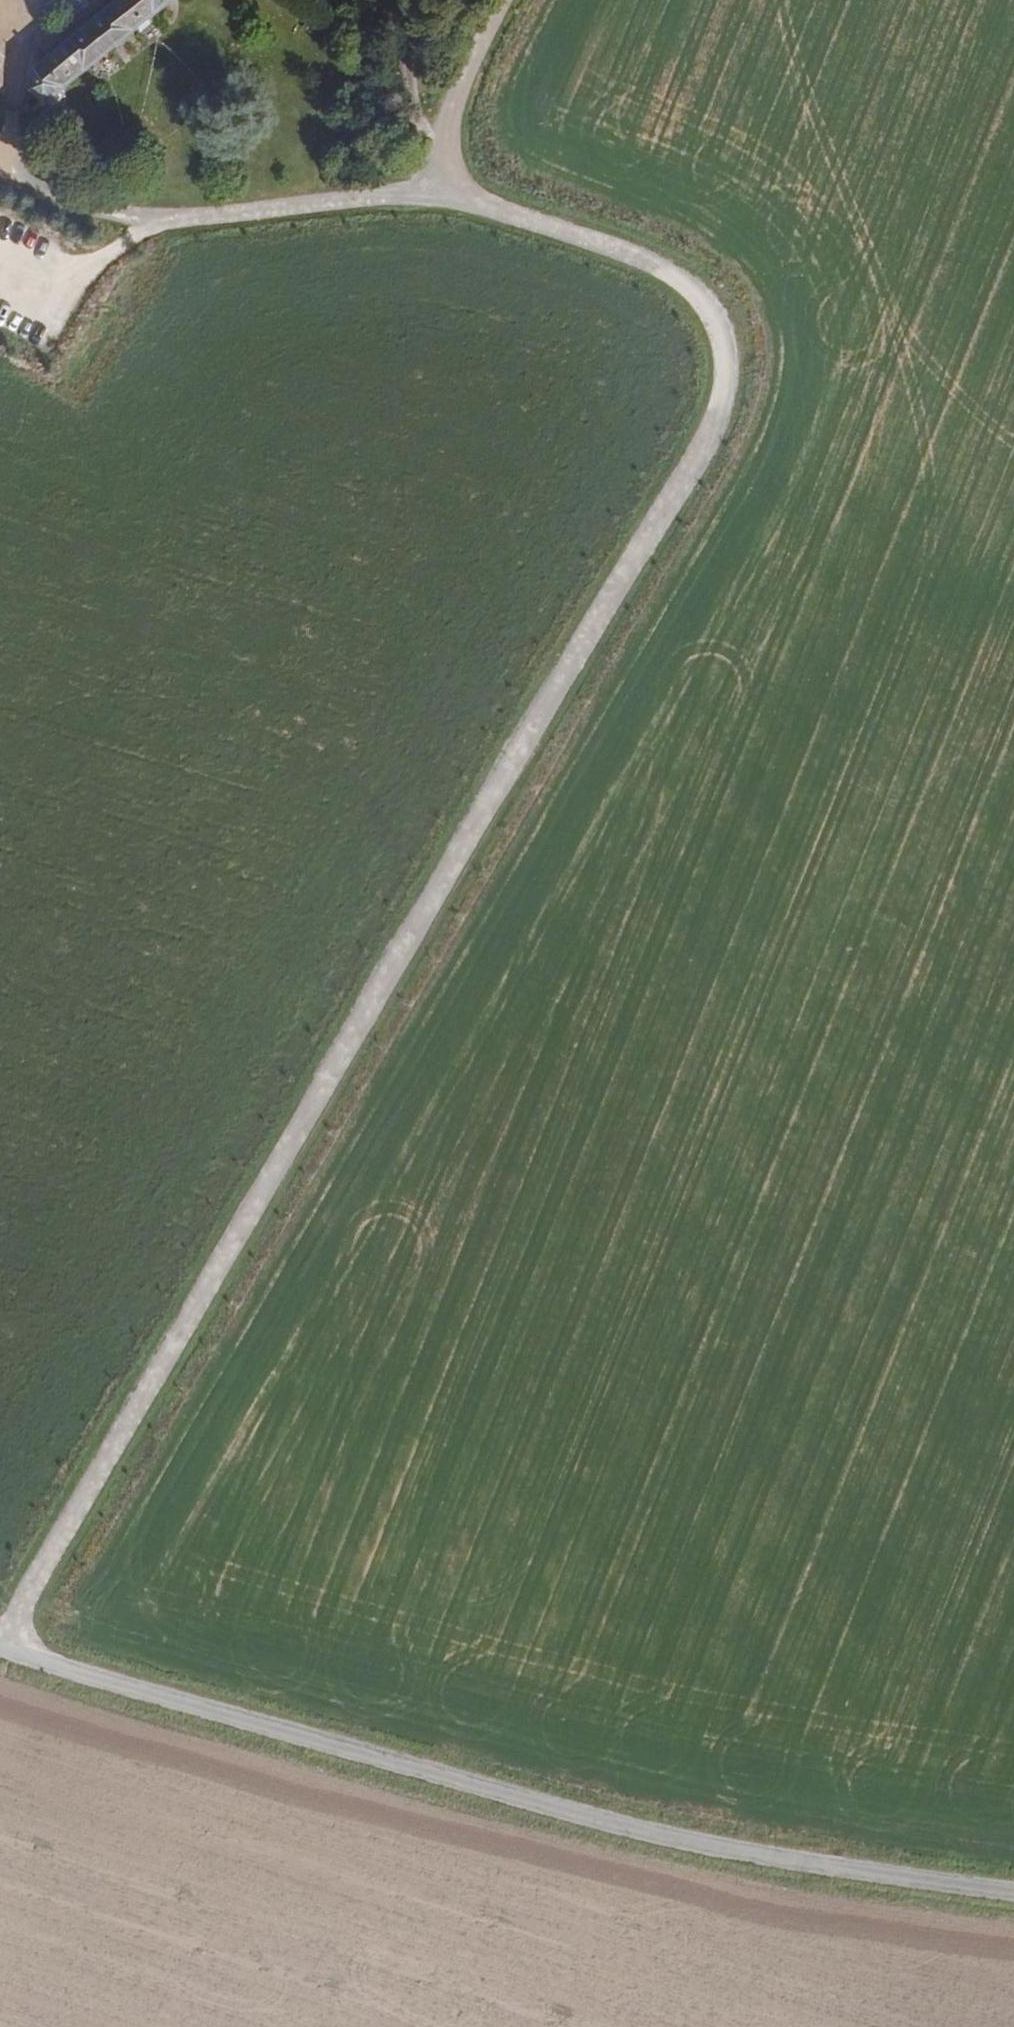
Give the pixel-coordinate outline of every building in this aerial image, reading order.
[(31,63),(28,89),(41,104),(133,29),(140,36),(157,22),(152,15),(170,0),(111,0),(31,63)]
